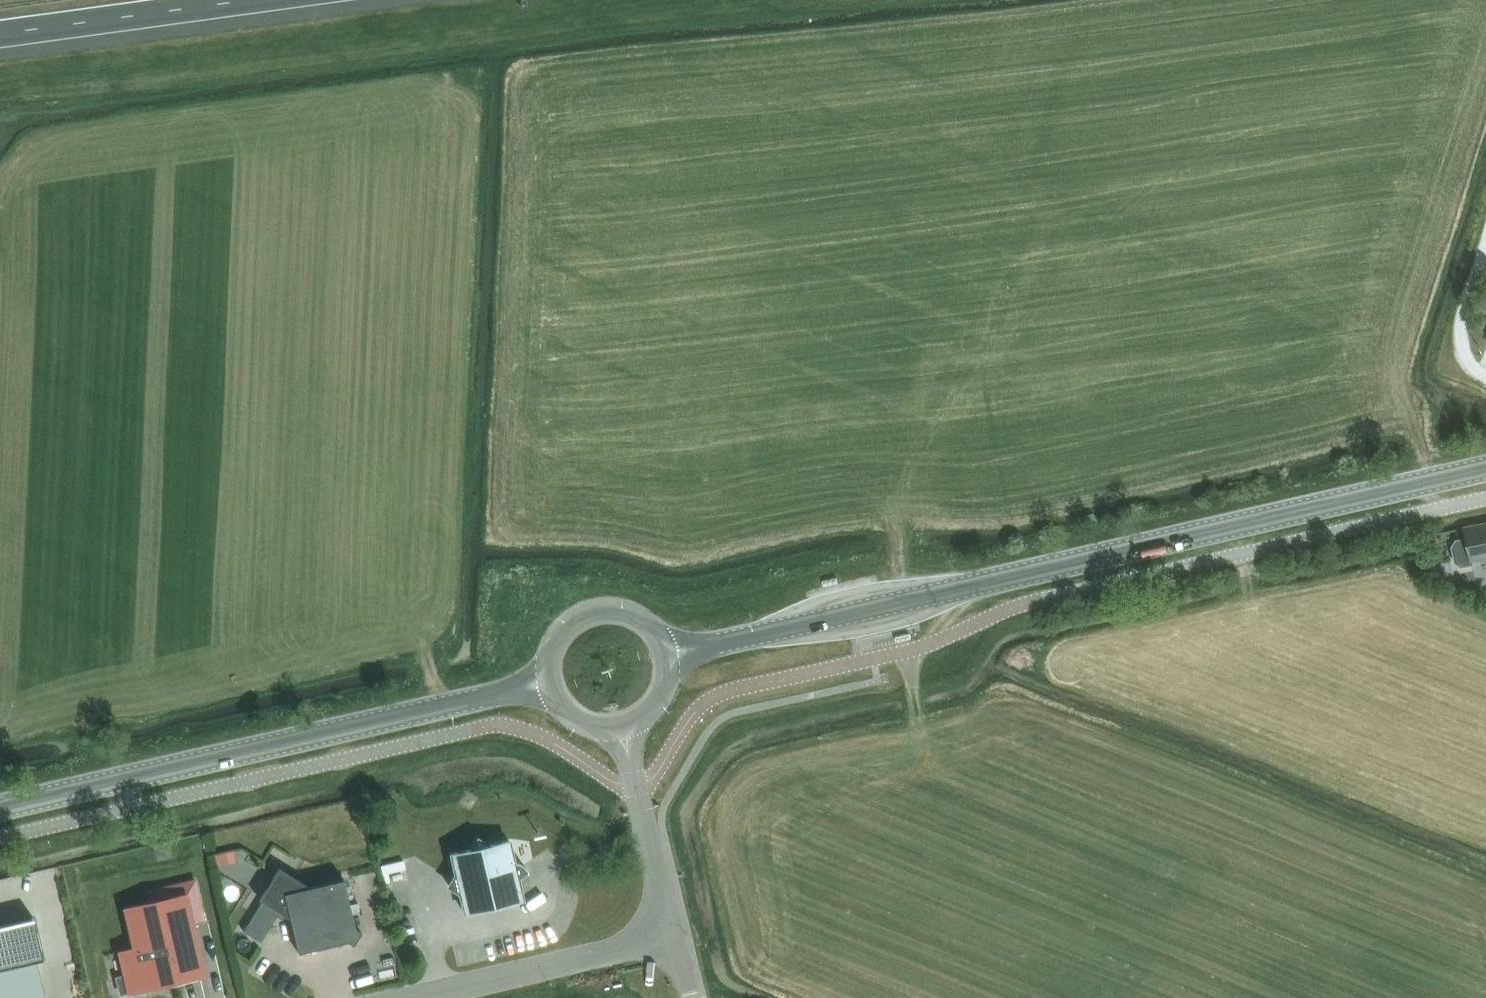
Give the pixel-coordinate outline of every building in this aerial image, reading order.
[(1465,527),(1467,538),(1456,540),(1452,547),(1455,562),(1462,567),(1473,564),(1473,560),(1485,557),(1485,523),(1465,527)] [(515,861),(513,861),(508,841),(488,846),(477,839),(471,850),(451,854),(455,874),(448,885),(460,892),(464,912),(522,899),(517,879),(527,872),(528,871),(526,869),(525,867),(522,864),(520,863),(518,862),(515,861)] [(361,932),(355,928),(343,878),(304,887),(279,872),(263,898),(264,898),(243,931),(260,942),(276,916),(282,920),(286,912),(288,913),(297,952),(347,941),(353,945),(361,932)] [(127,974),(115,976),(119,994),(127,992),(204,974),(192,924),(204,921),(195,880),(147,891),(149,903),(125,909),(134,948),(122,952),(127,974)] [(0,925),(0,997),(28,997),(20,964),(36,960),(43,959),(33,918),(0,925)]
